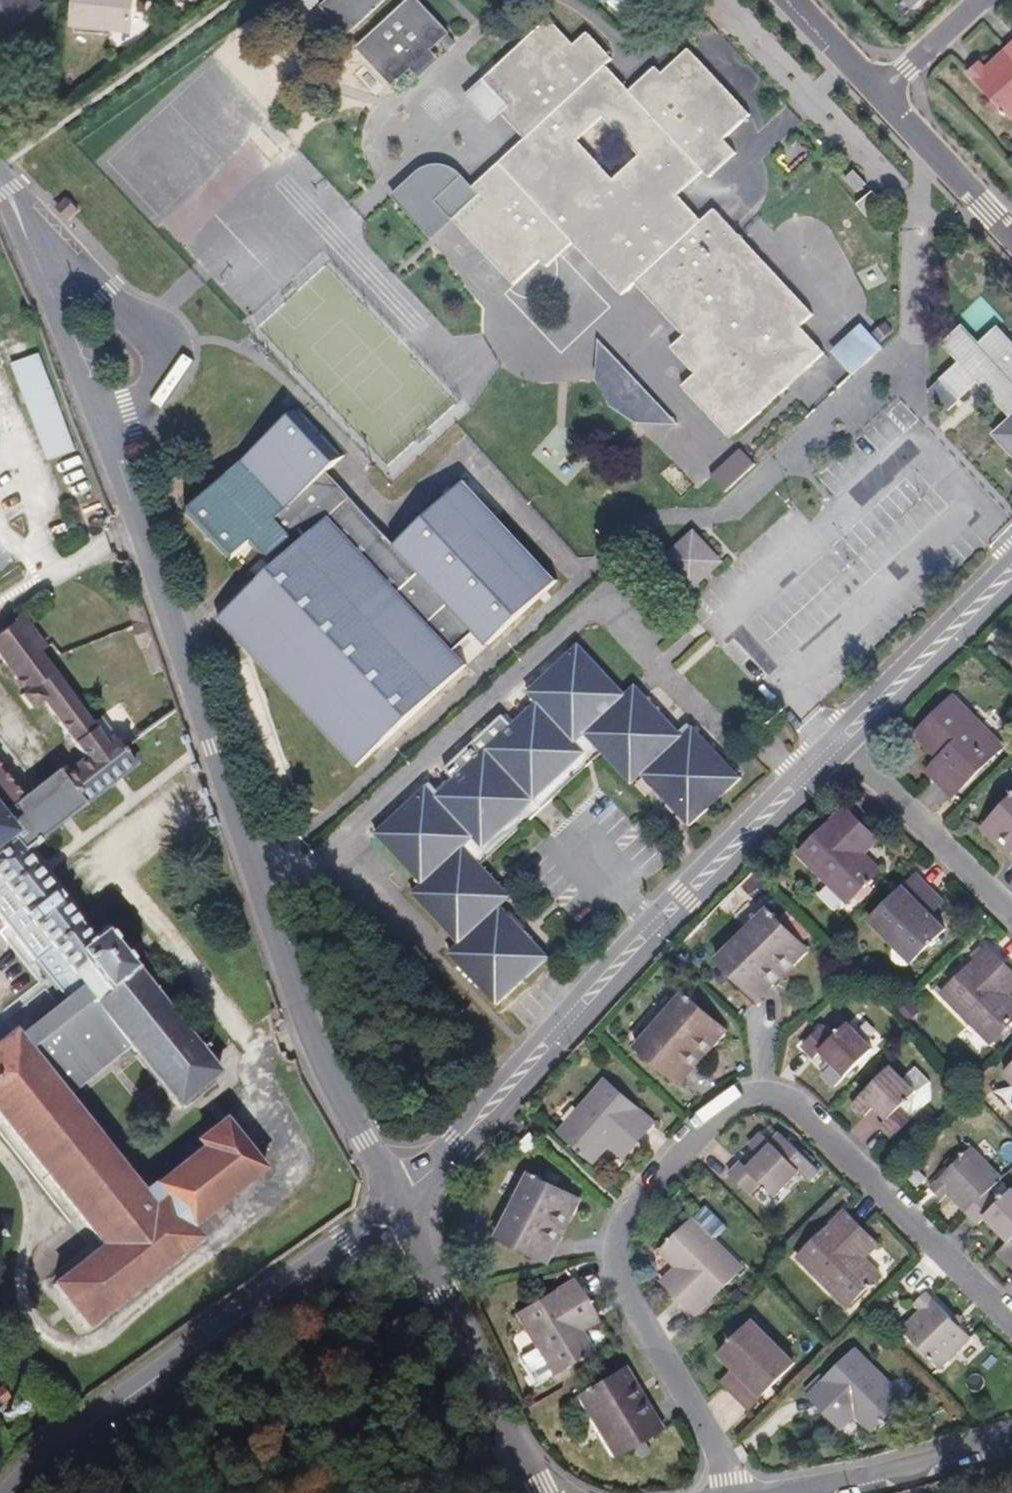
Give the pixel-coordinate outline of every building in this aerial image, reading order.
[(41,0),(0,0),(0,39),(2,41),(44,3),(41,0)] [(137,0),(76,0),(73,24),(112,28),(113,17),(134,19),(137,0)] [(384,0),(326,0),(319,6),(346,35),(384,0)] [(446,34),(416,0),(408,0),(357,48),(391,85),(408,70),(429,50),(446,34)] [(926,0),(908,0),(916,9),(926,0)] [(133,31),(134,19),(113,17),(112,28),(133,31)] [(825,354),(797,323),(810,311),(712,205),(699,217),(676,193),(701,168),(708,175),(734,151),(722,138),(749,113),(687,45),(660,70),(655,64),(628,90),(605,64),(610,58),(586,32),(572,45),(547,17),(462,96),(488,124),(499,113),(523,139),(470,187),(478,195),(451,220),(512,286),(539,261),(546,268),(573,244),(621,296),(634,284),(683,337),(671,348),(696,375),(682,387),(732,440),(787,390),(780,382),(803,361),(809,369),(825,354)] [(1011,115),(1011,55),(1006,48),(988,65),(981,58),(968,71),(1010,117),(1011,115)] [(416,78),(437,59),(429,50),(408,70),(416,78)] [(451,220),(478,195),(470,187),(455,172),(452,171),(446,168),(440,167),(435,167),(430,167),(425,168),(420,171),(415,174),(391,197),(431,239),(451,220)] [(860,183),(848,170),(839,178),(851,191),(860,183)] [(65,198),(56,208),(68,219),(77,210),(65,198)] [(883,319),(869,332),(880,343),(893,330),(883,319)] [(861,325),(835,350),(855,372),(880,349),(882,348),(861,325)] [(996,327),(979,344),(963,326),(945,344),(961,361),(943,379),(959,396),(960,397),(978,380),(1011,416),(994,433),(1011,453),(1011,344),(996,327)] [(677,425),(599,340),(598,383),(610,409),(635,424),(677,425)] [(76,451),(39,353),(12,363),(49,461),(76,451)] [(787,390),(809,369),(803,361),(780,382),(787,390)] [(946,408),(959,396),(943,379),(930,391),(946,408)] [(483,642),(545,585),(451,485),(396,535),(384,547),(315,474),(339,452),(293,402),(179,508),(225,557),(245,538),(268,563),(221,606),(230,615),(221,623),(230,632),(238,624),(344,738),(335,746),(345,756),(353,748),(361,756),(458,666),(444,651),(469,628),(483,642)] [(740,449),(718,469),(732,484),(754,464),(740,449)] [(675,462),(661,472),(678,495),(691,486),(675,462)] [(719,553),(696,528),(665,556),(688,581),(694,576),(719,553)] [(704,578),(725,559),(719,553),(694,576),(688,581),(694,587),(704,578)] [(43,649),(20,617),(14,621),(38,653),(43,649)] [(64,1099),(129,1047),(177,1107),(219,1074),(104,929),(89,941),(62,906),(64,906),(50,888),(49,888),(22,855),(37,844),(36,842),(134,765),(113,738),(115,736),(101,717),(91,725),(38,653),(14,621),(12,622),(13,623),(0,633),(0,660),(24,692),(20,696),(30,709),(41,701),(85,759),(63,777),(62,776),(61,777),(56,771),(22,798),(0,770),(0,919),(34,963),(35,963),(51,983),(68,970),(75,979),(91,999),(43,1038),(26,1051),(16,1038),(13,1034),(12,1032),(0,1042),(0,1119),(101,1247),(52,1286),(86,1328),(199,1240),(190,1228),(263,1170),(223,1120),(197,1142),(203,1148),(143,1197),(64,1099)] [(574,742),(624,695),(578,645),(527,692),(536,701),(511,724),(501,714),(444,768),(453,778),(438,791),(431,784),(376,834),(422,884),(412,894),(459,945),(449,954),(496,1005),(548,958),(500,907),(462,867),(584,752),(574,742)] [(153,675),(168,670),(166,665),(151,670),(153,675)] [(484,866),(603,756),(630,785),(641,775),(603,734),(644,696),(634,686),(624,695),(574,742),(584,752),(462,867),(500,907),(511,897),(484,866)] [(953,798),(1004,747),(953,695),(914,734),(939,759),(947,767),(934,779),(953,798)] [(644,696),(603,734),(641,775),(688,826),(740,777),(692,725),(692,726),(688,723),(680,731),(683,734),(681,736),(644,696)] [(934,779),(947,767),(939,759),(926,771),(934,779)] [(982,827),(998,845),(1006,836),(1011,843),(1011,798),(982,827)] [(866,854),(859,847),(873,833),(848,807),(800,854),(849,904),(883,871),(866,854)] [(866,854),(880,840),(873,833),(859,847),(866,854)] [(1006,836),(998,845),(1011,859),(1011,843),(1006,836)] [(948,931),(931,914),(924,908),(937,894),(918,875),(872,922),(898,947),(895,950),(894,960),(901,968),(911,968),(948,931)] [(67,903),(53,886),(50,888),(64,906),(67,903)] [(931,914),(944,902),(937,894),(924,908),(931,914)] [(750,993),(785,959),(793,967),(809,950),(769,909),(717,961),(750,993)] [(1008,996),(1001,988),(1011,977),(1011,971),(989,948),(941,995),(990,1044),(1011,1023),(1011,1000),(1008,996)] [(758,1001),(793,967),(785,959),(750,993),(758,1001)] [(43,1038),(91,999),(75,979),(68,970),(51,983),(64,1000),(16,1038),(26,1051),(43,1038)] [(1011,992),(1011,977),(1001,988),(1008,996),(1011,992)] [(669,1079),(703,1042),(711,1050),(727,1032),(683,993),(635,1047),(669,1079)] [(873,1051),(847,1024),(833,1038),(823,1028),(803,1047),(815,1059),(822,1052),(835,1064),(824,1075),(835,1087),(873,1051)] [(678,1087),(711,1050),(703,1042),(669,1079),(678,1087)] [(901,1106),(915,1092),(926,1103),(927,1102),(927,1079),(915,1068),(903,1080),(890,1067),(852,1104),(864,1116),(875,1105),(887,1118),(880,1125),(892,1137),(912,1117),(901,1106)] [(632,1151),(656,1123),(606,1078),(559,1129),(594,1162),(610,1144),(616,1137),(632,1151)] [(912,1117),(926,1103),(915,1092),(901,1106),(912,1117)] [(776,1196),(802,1171),(810,1180),(820,1172),(783,1133),(774,1142),(764,1132),(753,1143),(764,1155),(751,1167),(745,1160),(732,1173),(751,1192),(763,1181),(776,1196)] [(528,1156),(540,1143),(530,1134),(518,1146),(528,1156)] [(632,1151),(616,1137),(610,1144),(626,1158),(632,1151)] [(984,1193),(998,1179),(968,1149),(927,1189),(938,1200),(946,1194),(965,1213),(984,1193)] [(538,1260),(562,1215),(572,1220),(582,1199),(530,1173),(497,1238),(538,1260)] [(1011,1239),(1011,1193),(1011,1192),(996,1206),(984,1193),(965,1213),(976,1225),(984,1217),(1009,1242),(1011,1239)] [(712,1210),(700,1217),(711,1237),(723,1230),(712,1210)] [(881,1275),(866,1259),(858,1251),(872,1237),(846,1210),(798,1258),(847,1308),(881,1275)] [(548,1265),(572,1220),(562,1215),(538,1260),(548,1265)] [(741,1269),(692,1220),(660,1252),(675,1267),(683,1276),(669,1289),(695,1316),(741,1269)] [(866,1259),(880,1245),(872,1237),(858,1251),(866,1259)] [(1009,1242),(997,1253),(1011,1267),(1011,1239),(1009,1242)] [(669,1289),(683,1276),(675,1267),(661,1280),(669,1289)] [(579,1331),(574,1323),(592,1312),(573,1280),(516,1315),(536,1349),(522,1357),(537,1383),(591,1351),(579,1331)] [(940,1366),(971,1336),(927,1291),(915,1303),(923,1311),(903,1329),(940,1366)] [(579,1331),(597,1321),(592,1312),(574,1323),(579,1331)] [(760,1345),(769,1336),(754,1321),(745,1330),(760,1345)] [(749,1410),(796,1364),(769,1336),(760,1345),(745,1330),(719,1354),(735,1370),(743,1378),(730,1390),(749,1410)] [(904,1398),(856,1347),(808,1394),(834,1421),(849,1407),(855,1414),(871,1430),(904,1398)] [(651,1436),(626,1393),(636,1386),(624,1367),(574,1396),(610,1459),(651,1436)] [(730,1390),(743,1378),(735,1370),(722,1382),(730,1390)] [(661,1430),(636,1386),(626,1393),(651,1436),(661,1430)] [(840,1428),(855,1414),(849,1407),(834,1421),(840,1428)]
